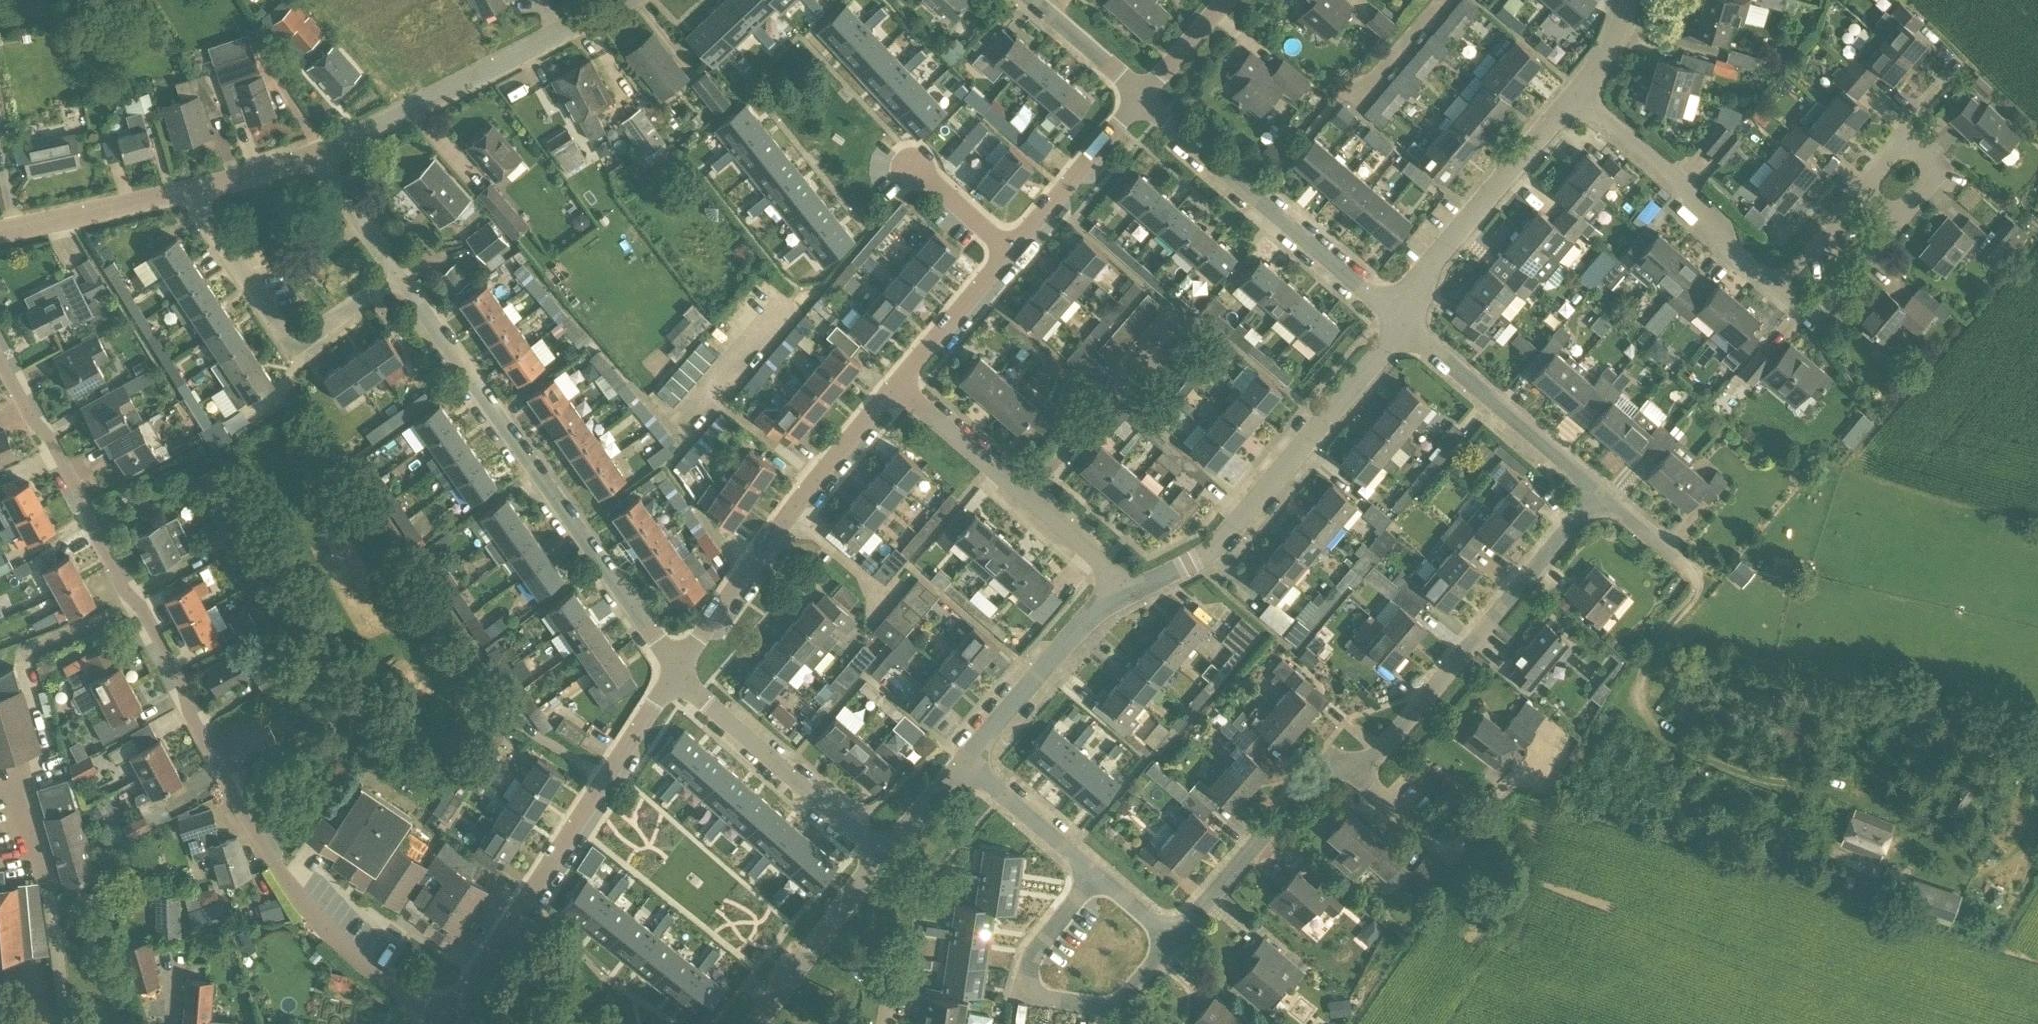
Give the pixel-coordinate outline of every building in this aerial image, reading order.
[(483,15),(504,4),(502,0),(476,0),(483,15)] [(705,16),(734,47),(752,30),(755,27),(730,0),(723,0),(705,16)] [(755,27),(759,24),(776,7),(769,0),(730,0),(755,27)] [(776,7),(781,13),(795,0),(769,0),(776,7)] [(808,4),(816,13),(823,7),(816,0),(812,0),(808,4)] [(938,12),(941,8),(952,18),(967,0),(925,0),(938,12)] [(1167,13),(1153,0),(1108,0),(1106,3),(1143,38),(1167,13)] [(1295,0),(1305,9),(1296,20),(1310,32),(1320,20),(1330,29),(1351,5),(1345,0),(1295,0)] [(1464,30),(1481,10),(1469,0),(1460,0),(1447,15),(1464,30)] [(1554,5),(1573,22),(1592,0),(1559,0),(1554,5)] [(1731,22),(1741,25),(1748,0),(1703,0),(1700,11),(1699,13),(1731,22)] [(1754,1),(1783,9),(1785,0),(1754,0),(1754,1)] [(1874,31),(1909,61),(1925,42),(1912,32),(1921,21),(1899,2),(1874,31)] [(881,5),(873,14),(879,20),(887,12),(881,5)] [(1506,23),(1513,15),(1502,5),(1494,14),(1506,23)] [(319,37),(292,6),(273,23),(285,37),(290,33),(305,50),(319,37)] [(849,7),(819,35),(838,56),(868,28),(849,7)] [(1383,38),(1396,23),(1378,8),(1365,22),(1383,38)] [(1699,13),(1700,11),(1690,8),(1682,36),(1703,42),(1704,37),(1725,43),(1731,22),(1699,13)] [(873,14),(864,22),(870,28),(879,20),(873,14)] [(1447,49),(1464,30),(1447,15),(1430,35),(1447,49)] [(1513,15),(1506,23),(1518,33),(1524,24),(1513,15)] [(705,16),(684,36),(713,67),(734,47),(705,16)] [(755,27),(752,30),(760,39),(767,33),(759,24),(755,27)] [(868,28),(838,56),(858,77),(887,50),(868,28)] [(1891,81),(1909,61),(1874,31),(1847,62),(1869,82),(1879,70),(1891,81)] [(767,33),(760,39),(769,48),(776,42),(767,33)] [(275,114),(252,51),(247,34),(207,47),(213,65),(214,64),(227,99),(239,95),(249,123),(275,114)] [(661,97),(687,76),(653,34),(628,54),(661,97)] [(93,52),(97,38),(86,35),(82,49),(93,52)] [(1014,76),(1035,52),(1015,35),(995,59),(995,60),(993,63),(981,52),(972,62),(988,75),(999,63),(1014,76)] [(1430,69),(1447,49),(1430,35),(1414,54),(1430,69)] [(951,65),(959,56),(968,48),(957,37),(941,54),(951,65)] [(1544,56),(1552,47),(1540,38),(1533,47),(1544,56)] [(1496,60),(1521,82),(1539,61),(1514,40),(1496,60)] [(334,97),(360,74),(334,45),(308,69),(334,97)] [(921,48),(912,56),(919,63),(927,54),(921,48)] [(887,50),(858,77),(878,98),(907,71),(887,50)] [(1032,92),(1054,68),(1035,52),(1014,76),(1032,92)] [(1266,105),(1284,83),(1261,65),(1263,63),(1250,53),(1230,77),(1240,86),(1231,98),(1246,110),(1256,97),(1266,105)] [(1414,88),(1430,69),(1414,54),(1397,74),(1414,88)] [(751,64),(743,56),(736,62),(744,71),(751,64)] [(912,56),(903,64),(910,71),(919,63),(912,56)] [(1650,83),(1686,93),(1687,91),(1697,94),(1703,72),(1693,69),(1693,68),(1658,58),(1650,83)] [(594,104),(596,109),(612,101),(590,60),(566,73),(571,82),(575,80),(589,106),(594,104)] [(1507,100),(1521,82),(1496,60),(1481,79),(1484,82),(1483,83),(1504,101),(1509,105),(1510,103),(1507,100)] [(1854,99),(1869,82),(1847,62),(1825,87),(1835,95),(1824,108),(1850,129),(1867,110),(1854,99)] [(1051,108),(1072,84),(1054,68),(1032,92),(1051,108)] [(715,113),(730,101),(705,71),(691,83),(715,113)] [(907,71),(878,98),(898,120),(927,93),(907,71)] [(574,121),(596,109),(594,104),(589,106),(575,80),(571,82),(566,73),(552,80),(574,121)] [(1397,108),(1414,88),(1397,74),(1380,94),(1397,108)] [(1983,97),(1992,88),(1978,75),(1970,84),(1983,97)] [(194,97),(189,78),(175,82),(180,102),(164,106),(176,145),(209,135),(197,97),(194,97)] [(962,83),(954,91),(960,97),(968,89),(962,83)] [(1492,124),(1509,105),(1504,101),(1483,83),(1467,102),(1492,124)] [(1679,114),(1686,93),(1650,83),(1644,104),(1679,114)] [(1051,108),(1045,114),(1046,115),(1056,124),(1062,117),(1070,124),(1091,100),(1072,84),(1051,108)] [(983,113),(990,105),(971,88),(964,97),(967,99),(983,113)] [(127,115),(153,107),(148,91),(123,98),(127,115)] [(927,93),(898,120),(918,141),(946,114),(927,93)] [(1380,128),(1397,108),(1380,94),(1364,113),(1380,128)] [(1984,110),(1971,98),(1950,121),(1963,132),(1965,130),(1995,158),(1998,155),(2007,163),(2011,163),(2018,156),(2017,151),(2009,143),(2019,133),(1988,105),(1984,110)] [(1475,144),(1492,124),(1467,102),(1451,121),(1446,116),(1444,117),(1475,144)] [(746,103),(713,129),(729,149),(731,152),(764,126),(746,103)] [(87,104),(71,104),(71,118),(86,118),(87,104)] [(1340,129),(1346,122),(1354,113),(1343,104),(1336,113),(1330,120),(1340,129)] [(1001,129),(1008,120),(990,105),(983,113),(986,116),(1001,129)] [(655,128),(640,108),(619,123),(645,158),(652,168),(672,154),(665,143),(674,137),(663,122),(655,128)] [(1834,148),(1850,129),(1824,108),(1815,119),(1805,110),(1789,129),(1812,149),(1821,138),(1834,148)] [(125,160),(154,151),(142,112),(128,116),(132,132),(118,136),(125,160)] [(1459,164),(1475,144),(1444,117),(1438,124),(1444,129),(1433,142),(1459,164)] [(963,139),(972,147),(988,129),(980,122),(978,120),(963,139)] [(1019,145),(1027,136),(1008,120),(1001,129),(1019,145)] [(1711,155),(1731,131),(1719,121),(1699,145),(1711,155)] [(496,179),(520,157),(492,126),(468,147),(496,179)] [(764,126),(731,152),(735,156),(750,175),(782,149),(764,126)] [(1374,145),(1382,136),(1370,127),(1363,136),(1374,145)] [(566,173),(587,160),(566,128),(546,141),(566,173)] [(1803,160),(1812,149),(1789,129),(1780,140),(1790,149),(1773,168),(1799,190),(1815,170),(1803,160)] [(1742,140),(1731,131),(1711,155),(1722,164),(1740,142),(1742,140)] [(29,175),(80,164),(74,134),(23,145),(29,175)] [(1027,136),(1019,145),(1038,161),(1045,152),(1027,136)] [(1382,136),(1374,145),(1385,155),(1393,146),(1382,136)] [(956,165),(972,147),(963,139),(948,157),(956,165)] [(1313,180),(1334,155),(1314,139),(1293,163),(1313,180)] [(1444,181),(1459,164),(1433,142),(1426,150),(1420,145),(1412,154),(1418,159),(1444,181)] [(992,164),(1017,185),(1033,166),(1009,145),(992,164)] [(729,149),(719,156),(725,164),(735,156),(731,152),(729,149)] [(782,149),(750,175),(765,194),(768,198),(801,172),(782,149)] [(1595,196),(1596,195),(1612,175),(1621,183),(1629,174),(1608,157),(1600,166),(1586,154),(1568,174),(1595,196)] [(1332,196),(1353,172),(1334,155),(1313,180),(1332,196)] [(719,156),(710,164),(716,171),(725,164),(719,156)] [(1412,178),(1420,169),(1409,159),(1401,168),(1412,178)] [(440,224),(469,198),(435,161),(406,187),(440,224)] [(1000,204),(1017,185),(992,164),(976,183),(1000,204)] [(1782,209),(1799,190),(1773,168),(1756,187),(1782,209)] [(1420,169),(1412,178),(1423,188),(1431,179),(1420,169)] [(801,172),(768,198),(771,201),(786,221),(819,195),(801,172)] [(1351,212),(1372,188),(1353,172),(1332,196),(1351,212)] [(1137,213),(1157,190),(1138,173),(1117,196),(1137,213)] [(1605,202),(1596,195),(1595,196),(1568,174),(1553,192),(1579,214),(1588,203),(1598,211),(1605,202)] [(514,240),(529,226),(490,181),(476,193),(499,220),(497,221),(514,240)] [(1370,228),(1391,204),(1372,188),(1351,212),(1370,228)] [(1156,230),(1177,206),(1157,190),(1137,213),(1156,230)] [(765,194),(756,202),(761,209),(771,201),(765,194)] [(819,195),(786,221),(804,243),(837,217),(819,195)] [(756,202),(746,210),(752,217),(761,209),(756,202)] [(885,222),(892,228),(909,208),(902,202),(885,222)] [(1391,204),(1370,228),(1389,244),(1410,220),(1391,204)] [(1764,212),(1754,204),(1746,213),(1756,221),(1764,212)] [(1176,246),(1196,223),(1177,206),(1156,230),(1176,246)] [(1641,209),(1632,220),(1642,228),(1651,217),(1641,209)] [(1546,253),(1547,252),(1563,233),(1537,210),(1520,230),(1546,253)] [(1984,229),(1968,215),(1961,224),(1977,238),(1984,229)] [(837,217),(804,243),(807,247),(823,266),(855,240),(837,217)] [(1943,274),(1973,239),(1947,217),(1933,233),(1935,235),(1920,254),(1943,274)] [(2013,251),(2028,235),(2008,217),(1993,234),(2013,251)] [(484,263),(509,244),(488,221),(465,238),(484,263)] [(875,247),(892,228),(885,222),(868,241),(875,247)] [(1108,247),(1114,240),(1094,223),(1088,230),(1108,247)] [(1195,263),(1215,240),(1196,223),(1176,246),(1195,263)] [(917,250),(941,270),(957,250),(934,230),(917,250)] [(1559,262),(1547,252),(1546,253),(1520,230),(1504,249),(1520,262),(1511,272),(1532,289),(1541,279),(1545,279),(1559,262)] [(1647,285),(1655,275),(1677,249),(1658,233),(1636,259),(1628,268),(1617,258),(1600,278),(1611,287),(1627,268),(1647,285)] [(100,235),(95,236),(93,240),(94,245),(98,247),(102,246),(105,242),(104,237),(100,235)] [(1066,255),(1090,275),(1106,256),(1083,236),(1066,255)] [(162,272),(188,255),(177,238),(151,255),(162,272)] [(801,240),(792,247),(797,254),(807,247),(801,240)] [(1127,264),(1133,257),(1114,240),(1108,247),(1127,264)] [(1215,240),(1195,263),(1215,280),(1235,257),(1215,240)] [(859,266),(875,247),(868,241),(852,260),(859,266)] [(792,247),(782,255),(788,262),(797,254),(792,247)] [(1677,249),(1655,275),(1675,292),(1697,266),(1677,249)] [(924,289),(941,270),(917,250),(901,269),(924,289)] [(178,296),(204,279),(188,255),(162,272),(178,296)] [(1073,294),(1090,275),(1066,255),(1050,274),(1073,294)] [(88,297),(106,288),(99,274),(88,257),(77,264),(87,280),(81,283),(88,297)] [(1146,280),(1152,273),(1133,257),(1127,264),(1146,280)] [(1258,298),(1278,275),(1267,265),(1259,258),(1239,282),(1258,298)] [(842,286),(859,266),(852,260),(835,280),(842,286)] [(554,285),(568,274),(558,261),(544,273),(554,285)] [(454,293),(470,280),(455,262),(439,275),(454,293)] [(529,290),(538,282),(522,263),(513,271),(529,290)] [(1532,289),(1511,272),(1504,281),(1488,268),(1471,288),(1498,310),(1499,309),(1514,291),(1523,299),(1532,289)] [(907,309),(924,289),(901,269),(884,289),(907,309)] [(1598,281),(1585,271),(1579,278),(1592,289),(1598,281)] [(1165,297),(1172,290),(1152,273),(1146,280),(1165,297)] [(92,314),(72,274),(40,290),(46,302),(28,310),(40,334),(69,319),(68,318),(78,313),(81,319),(92,314)] [(1055,314),(1073,294),(1050,274),(1032,294),(1055,314)] [(1279,316),(1299,292),(1278,275),(1258,298),(1279,316)] [(126,303),(134,298),(121,277),(112,282),(126,303)] [(191,316),(217,299),(204,279),(178,296),(191,316)] [(825,306),(842,286),(835,280),(818,300),(825,306)] [(1116,301),(1124,307),(1141,288),(1133,281),(1116,301)] [(545,309),(555,301),(538,282),(529,290),(545,309)] [(475,322),(500,304),(486,284),(461,302),(475,322)] [(1716,326),(1738,301),(1718,284),(1696,310),(1716,326)] [(1511,320),(1499,309),(1498,310),(1471,288),(1455,306),(1464,314),(1456,323),(1482,346),(1491,336),(1493,339),(1511,320)] [(890,328),(907,309),(884,289),(867,308),(890,328)] [(1172,290),(1165,297),(1185,314),(1191,307),(1172,290)] [(1882,341),(1907,311),(1884,291),(1858,321),(1882,341)] [(1299,334),(1319,310),(1299,292),(1279,316),(1299,334)] [(1140,301),(1156,315),(1163,307),(1147,293),(1140,301)] [(1038,335),(1055,314),(1032,294),(1015,314),(1038,335)] [(1223,330),(1229,323),(1218,313),(1224,305),(1214,296),(1201,311),(1223,330)] [(139,324),(147,319),(134,298),(126,303),(139,324)] [(206,338),(232,321),(217,299),(191,316),(206,338)] [(1677,310),(1665,300),(1644,324),(1656,335),(1677,310)] [(562,327),(571,319),(555,301),(545,309),(562,327)] [(1107,326),(1124,307),(1116,301),(1100,320),(1107,326)] [(1148,323),(1156,315),(1140,301),(1132,310),(1148,323)] [(1738,301),(1716,326),(1735,343),(1757,317),(1738,301)] [(677,345),(706,317),(692,302),(682,312),(684,315),(665,333),(677,345)] [(490,342),(515,324),(500,304),(475,322),(490,342)] [(874,348),(890,328),(867,308),(850,328),(874,348)] [(1141,331),(1148,323),(1132,310),(1125,318),(1141,331)] [(1319,310),(1299,334),(1317,349),(1337,326),(1319,310)] [(788,334),(797,342),(813,324),(803,316),(788,334)] [(1134,340),(1141,331),(1125,318),(1118,326),(1134,340)] [(151,345),(160,340),(147,319),(139,324),(151,345)] [(571,319),(562,327),(578,347),(587,339),(571,319)] [(1090,345),(1107,326),(1100,320),(1083,339),(1090,345)] [(220,359),(246,341),(232,321),(206,338),(220,359)] [(832,341),(844,330),(836,321),(824,332),(832,341)] [(1022,345),(1028,338),(1009,321),(1003,328),(1022,345)] [(1244,348),(1250,341),(1243,335),(1247,330),(1238,322),(1234,327),(1229,323),(1223,330),(1244,348)] [(504,362),(529,344),(515,324),(490,342),(504,362)] [(1550,393),(1577,362),(1568,354),(1564,360),(1554,351),(1561,343),(1570,333),(1560,325),(1552,335),(1542,347),(1535,355),(1545,362),(1532,378),(1550,393)] [(1127,348),(1134,340),(1118,326),(1111,334),(1127,348)] [(1529,355),(1536,347),(1518,332),(1511,341),(1529,355)] [(74,394),(104,377),(97,364),(108,358),(95,333),(63,351),(54,356),(74,394)] [(528,341),(541,361),(554,353),(540,333),(528,341)] [(1272,353),(1279,343),(1263,333),(1257,343),(1272,353)] [(366,348),(384,373),(403,360),(385,334),(366,348)] [(782,359),(797,342),(788,334),(773,351),(782,359)] [(1120,356),(1127,348),(1111,334),(1104,342),(1120,356)] [(1041,361),(1047,354),(1028,338),(1022,345),(1041,361)] [(1084,351),(1090,345),(1083,339),(1066,359),(1095,385),(1107,372),(1084,351)] [(164,366),(173,360),(160,340),(151,345),(164,366)] [(693,349),(710,363),(718,354),(701,340),(693,349)] [(1203,360),(1210,366),(1227,346),(1220,340),(1203,360)] [(234,379),(259,362),(246,341),(220,359),(234,379)] [(1265,366),(1271,359),(1250,341),(1244,348),(1265,366)] [(1113,364),(1120,356),(1104,342),(1097,351),(1113,364)] [(529,344),(504,362),(519,382),(544,364),(529,344)] [(824,359),(847,379),(860,364),(837,344),(824,359)] [(596,352),(590,345),(584,350),(590,357),(589,358),(600,370),(609,362),(598,350),(596,352)] [(1815,396),(1830,378),(1790,345),(1762,377),(1794,404),(1807,389),(1815,396)] [(364,388),(384,373),(366,348),(346,362),(364,388)] [(703,372),(710,363),(693,349),(686,357),(703,372)] [(1752,384),(1772,361),(1758,349),(1738,372),(1752,384)] [(767,377),(782,359),(773,351),(758,369),(767,377)] [(1047,354),(1041,361),(1061,378),(1067,371),(1047,354)] [(978,396),(998,373),(978,356),(958,379),(978,396)] [(695,380),(703,372),(686,357),(679,366),(695,380)] [(830,399),(847,379),(824,359),(806,379),(830,399)] [(1271,359),(1265,366),(1286,385),(1292,378),(1271,359)] [(177,387),(186,381),(173,360),(164,366),(177,387)] [(1194,385),(1210,366),(1203,360),(1187,379),(1194,385)] [(259,362),(234,379),(223,386),(237,407),(274,383),(259,362)] [(342,403),(364,388),(346,362),(324,377),(342,403)] [(616,389),(625,381),(609,362),(600,370),(616,389)] [(1577,362),(1550,393),(1570,410),(1593,384),(1583,375),(1587,370),(1579,363),(1577,362)] [(688,389),(695,380),(679,366),(671,375),(688,389)] [(1612,379),(1622,386),(1631,374),(1621,366),(1612,379)] [(752,394),(767,377),(758,369),(743,386),(752,394)] [(1240,391),(1263,411),(1280,391),(1257,371),(1240,391)] [(1017,390),(998,373),(978,396),(997,413),(1017,390)] [(681,397),(688,389),(671,375),(664,383),(681,397)] [(543,416),(567,398),(553,378),(534,391),(528,396),(543,416)] [(812,418),(830,399),(806,379),(789,399),(812,418)] [(1177,404),(1194,385),(1187,379),(1170,398),(1177,404)] [(186,381),(177,387),(184,397),(191,408),(199,402),(186,381)] [(633,408),(642,401),(625,381),(616,389),(633,408)] [(673,406),(681,397),(664,383),(656,392),(673,406)] [(1017,390),(997,413),(1017,430),(1026,419),(1042,432),(1057,414),(1022,383),(1017,390)] [(131,427),(131,426),(125,415),(136,409),(122,384),(81,406),(102,444),(109,440),(109,441),(130,429),(129,428),(131,427)] [(1389,404),(1412,424),(1420,430),(1427,422),(1419,415),(1429,404),(1405,384),(1389,404)] [(404,405),(411,415),(431,402),(424,391),(404,405)] [(1246,431),(1263,411),(1240,391),(1223,411),(1246,431)] [(1657,421),(1666,411),(1647,395),(1638,405),(1657,421)] [(177,401),(184,412),(188,418),(195,414),(191,408),(184,397),(177,401)] [(557,436),(582,418),(567,398),(543,416),(557,436)] [(1161,424),(1177,404),(1170,398),(1154,417),(1161,424)] [(795,439),(812,418),(789,399),(778,412),(773,408),(760,422),(786,444),(792,436),(795,439)] [(1143,433),(1149,426),(1119,400),(1102,419),(1114,429),(1122,420),(1124,417),(1143,433)] [(649,428),(659,420),(642,401),(633,408),(649,428)] [(1608,443),(1631,417),(1612,401),(1589,427),(1608,443)] [(199,402),(191,408),(195,414),(204,429),(200,431),(201,432),(209,444),(213,451),(232,439),(219,419),(212,423),(199,402)] [(429,442),(454,424),(439,404),(414,422),(429,442)] [(1403,434),(1412,424),(1389,404),(1372,424),(1396,443),(1408,454),(1416,445),(1403,434)] [(392,429),(411,415),(404,405),(385,419),(392,429)] [(1229,451),(1246,431),(1223,411),(1206,431),(1229,451)] [(705,430),(714,438),(729,421),(720,413),(705,430)] [(1862,414),(1851,426),(1863,436),(1873,423),(1862,414)] [(130,429),(109,441),(129,477),(158,461),(151,449),(163,442),(149,416),(131,426),(131,427),(129,428),(130,429)] [(1631,417),(1608,443),(1628,459),(1650,433),(1631,417)] [(571,456),(596,438),(582,418),(557,436),(571,456)] [(372,443),(392,429),(385,419),(365,433),(372,443)] [(659,420),(649,428),(666,447),(675,439),(659,420)] [(1114,429),(1113,430),(1123,439),(1132,429),(1122,420),(1114,429)] [(1102,438),(1108,432),(1099,423),(1081,443),(1089,450),(1101,437),(1102,438)] [(1441,448),(1448,454),(1465,434),(1454,425),(1453,423),(1436,443),(1441,448)] [(443,462),(468,444),(454,424),(429,442),(436,453),(426,460),(432,469),(443,462)] [(1387,454),(1396,443),(1372,424),(1356,443),(1380,462),(1379,463),(1392,473),(1399,465),(1387,454)] [(1162,450),(1168,442),(1149,426),(1143,433),(1162,450)] [(16,456),(3,429),(0,431),(0,463),(16,456)] [(700,455),(714,438),(705,430),(690,447),(700,455)] [(1213,470),(1229,451),(1206,431),(1190,450),(1213,470)] [(586,476),(611,459),(596,438),(571,456),(586,476)] [(1182,467),(1188,459),(1168,442),(1162,450),(1182,467)] [(1363,482),(1379,463),(1380,462),(1356,443),(1340,462),(1363,482)] [(468,444),(443,462),(456,480),(481,462),(468,444)] [(1099,484),(1119,461),(1099,444),(1079,467),(1099,484)] [(685,473),(700,455),(690,447),(675,465),(685,473)] [(1431,473),(1448,454),(1441,448),(1424,467),(1431,473)] [(1522,474),(1528,468),(1504,448),(1499,455),(1522,474)] [(880,470),(903,489),(921,468),(898,449),(880,470)] [(1665,491),(1688,465),(1669,449),(1647,475),(1665,491)] [(734,470),(759,488),(774,468),(749,450),(734,470)] [(372,484),(382,477),(367,456),(357,463),(372,484)] [(611,459),(586,476),(600,496),(624,478),(611,459)] [(1188,459),(1182,467),(1202,483),(1208,476),(1188,459)] [(1118,501),(1138,478),(1119,461),(1099,484),(1118,501)] [(481,462),(456,480),(472,502),(497,485),(481,462)] [(1490,510),(1516,533),(1534,511),(1519,499),(1528,487),(1499,462),(1490,472),(1497,479),(1492,486),(1503,495),(1490,510)] [(1688,465),(1665,491),(1685,508),(1707,482),(1688,465)] [(1415,492),(1431,473),(1424,467),(1408,486),(1415,492)] [(745,508),(759,488),(734,470),(720,490),(745,508)] [(887,508),(903,489),(880,470),(864,489),(887,508)] [(671,501),(680,494),(667,476),(657,483),(671,501)] [(387,506),(397,499),(382,477),(372,484),(387,506)] [(1138,518),(1158,495),(1138,478),(1118,501),(1138,518)] [(43,508),(28,482),(4,495),(0,498),(0,514),(7,526),(43,508)] [(1337,525),(1355,503),(1331,484),(1313,505),(1337,525)] [(1412,495),(1415,492),(1408,486),(1391,506),(1378,495),(1369,505),(1389,522),(1412,495)] [(222,538),(246,526),(227,488),(203,500),(222,538)] [(1158,495),(1138,518),(1158,535),(1169,521),(1177,528),(1199,502),(1182,488),(1168,504),(1158,495)] [(871,527),(887,508),(864,489),(848,508),(871,527)] [(731,528),(745,508),(720,490),(706,510),(731,528)] [(933,512),(940,518),(957,499),(950,493),(933,512)] [(683,519),(693,512),(680,494),(671,501),(683,519)] [(631,541),(656,523),(637,497),(613,515),(631,541)] [(495,536),(520,518),(506,498),(481,515),(495,536)] [(401,527),(411,520),(397,499),(387,506),(401,527)] [(1320,544),(1337,525),(1313,505),(1297,524),(1320,544)] [(1384,527),(1389,522),(1369,505),(1362,514),(1381,531),(1367,547),(1362,542),(1360,545),(1377,560),(1396,538),(1384,527)] [(43,508),(7,526),(19,548),(30,541),(30,542),(54,529),(43,508)] [(854,547),(871,527),(848,508),(831,527),(840,535),(854,547)] [(962,509),(936,539),(946,548),(955,538),(974,554),(994,531),(974,514),(971,517),(962,509)] [(1501,551),(1516,533),(1490,510),(1475,528),(1501,551)] [(696,537),(706,530),(693,512),(683,519),(696,537)] [(924,537),(940,518),(933,512),(917,531),(924,537)] [(152,570),(180,556),(180,555),(193,548),(177,516),(135,537),(152,570)] [(510,556),(535,538),(520,518),(495,536),(485,543),(499,563),(510,556)] [(411,520),(401,527),(416,548),(425,542),(422,537),(423,537),(411,520)] [(645,560),(670,543),(656,523),(631,541),(645,560)] [(1313,554),(1320,544),(1297,524),(1281,543),(1305,563),(1306,562),(1313,568),(1320,560),(1313,554)] [(706,530),(696,537),(710,556),(712,555),(711,553),(718,548),(706,530)] [(419,552),(422,558),(432,551),(433,552),(454,537),(450,531),(419,552)] [(908,556),(924,537),(917,531),(901,550),(908,556)] [(993,571),(1013,547),(994,531),(974,554),(966,562),(986,579),(993,571)] [(535,538),(510,556),(524,575),(549,557),(535,538)] [(1435,569),(1461,591),(1479,569),(1444,539),(1438,546),(1447,554),(1435,569)] [(660,580),(684,562),(670,543),(645,560),(660,580)] [(1290,581),(1305,563),(1281,543),(1265,563),(1298,592),(1300,590),(1290,581)] [(1373,565),(1377,560),(1360,545),(1354,552),(1359,556),(1349,569),(1356,575),(1357,573),(1362,577),(1363,576),(1373,565)] [(0,549),(0,569),(12,563),(3,547),(0,549)] [(1013,547),(993,571),(1012,587),(1033,564),(1013,547)] [(880,564),(879,565),(891,575),(906,558),(893,548),(880,564)] [(436,578),(446,572),(433,552),(432,551),(422,558),(436,578)] [(57,592),(82,579),(69,556),(58,562),(53,552),(41,558),(47,568),(44,569),(57,592)] [(879,565),(880,564),(872,556),(868,554),(866,556),(860,563),(872,573),(879,565)] [(549,557),(524,575),(538,596),(563,578),(549,557)] [(18,578),(32,571),(26,560),(12,568),(18,578)] [(1727,575),(1739,584),(1752,569),(1740,560),(1727,575)] [(684,562),(660,580),(670,595),(695,577),(684,562)] [(1289,604),(1298,592),(1265,563),(1249,581),(1280,607),(1285,600),(1289,604)] [(1033,564),(1012,587),(1032,604),(1052,581),(1033,564)] [(884,584),(891,575),(879,565),(872,573),(884,584)] [(1364,577),(1372,584),(1381,572),(1373,565),(1363,576),(1364,577)] [(1626,593),(1593,566),(1578,584),(1575,582),(1565,593),(1595,618),(1604,607),(1610,612),(1626,593)] [(1340,593),(1356,575),(1349,569),(1333,587),(1340,593)] [(1446,608),(1461,591),(1435,569),(1420,586),(1446,608)] [(450,598),(459,591),(446,572),(436,578),(450,598)] [(909,587),(900,598),(906,602),(921,615),(931,603),(916,591),(923,583),(917,578),(909,587)] [(82,579),(57,592),(64,605),(53,610),(59,621),(70,615),(70,616),(95,602),(82,579)] [(180,621),(204,608),(217,601),(210,589),(209,590),(204,580),(193,586),(192,585),(167,598),(180,621)] [(963,606),(969,599),(949,582),(943,589),(963,606)] [(989,613),(997,603),(977,586),(969,595),(989,613)] [(1323,614),(1340,593),(1333,587),(1325,597),(1319,592),(1312,600),(1318,605),(1316,607),(1323,614)] [(463,618),(473,611),(459,591),(450,598),(463,618)] [(562,629),(587,611),(573,591),(547,609),(562,629)] [(794,620),(828,648),(837,639),(826,629),(834,620),(846,630),(854,620),(824,595),(817,604),(811,600),(794,620)] [(906,602),(900,598),(884,617),(904,634),(914,623),(899,610),(906,602)] [(982,622),(988,615),(969,599),(963,606),(982,622)] [(1165,626),(1188,646),(1206,625),(1182,605),(1165,626)] [(1380,626),(1406,648),(1424,627),(1398,605),(1380,626)] [(1295,646),(1323,614),(1316,607),(1303,622),(1295,615),(1280,633),(1295,646)] [(204,608),(180,621),(192,645),(204,639),(208,648),(219,642),(215,633),(217,632),(204,608)] [(249,611),(229,621),(237,636),(256,626),(249,611)] [(473,611),(463,618),(477,638),(487,632),(473,611)] [(576,649),(602,631),(587,611),(562,629),(576,649)] [(988,615),(982,622),(1002,639),(1008,632),(988,615)] [(1217,670),(1224,676),(1261,633),(1241,616),(1221,641),(1233,651),(1217,670)] [(886,642),(893,648),(904,634),(884,617),(872,630),(886,642)] [(811,668),(828,648),(794,620),(778,639),(801,659),(811,668)] [(1528,689),(1568,644),(1545,624),(1520,653),(1517,649),(1510,658),(1518,665),(1510,674),(1528,689)] [(956,646),(979,666),(996,646),(973,626),(956,646)] [(1172,665),(1188,646),(1165,626),(1149,645),(1172,665)] [(1391,666),(1406,648),(1380,626),(1366,643),(1356,635),(1346,647),(1370,667),(1380,656),(1391,666)] [(590,669),(616,651),(602,631),(576,649),(590,669)] [(785,678),(801,659),(778,639),(762,658),(785,678)] [(893,648),(888,654),(894,660),(901,666),(910,655),(896,644),(893,648)] [(1157,684),(1172,665),(1149,645),(1133,664),(1157,684)] [(96,700),(129,683),(119,665),(118,665),(108,646),(88,657),(90,661),(67,674),(75,689),(73,696),(81,712),(97,703),(96,700)] [(501,673),(511,666),(497,646),(487,653),(501,673)] [(963,685),(979,666),(956,646),(939,665),(963,685)] [(851,668),(858,674),(875,655),(868,648),(851,668)] [(616,651),(590,669),(604,688),(598,692),(601,698),(608,693),(614,703),(637,686),(628,673),(630,671),(616,651)] [(218,694),(248,678),(235,654),(205,669),(218,694)] [(877,679),(894,660),(888,654),(871,674),(877,679)] [(262,690),(294,672),(286,657),(253,675),(262,690)] [(768,698),(785,678),(762,658),(744,679),(768,698)] [(1272,705),(1298,728),(1316,707),(1304,696),(1313,686),(1281,658),(1272,669),(1275,673),(1270,679),(1284,692),(1272,705)] [(834,688),(842,694),(858,674),(851,668),(846,664),(830,683),(834,688)] [(1140,704),(1157,684),(1133,664),(1116,684),(1140,704)] [(946,704),(963,685),(939,665),(923,684),(946,704)] [(40,749),(14,666),(0,674),(0,761),(40,749)] [(514,693),(524,686),(511,666),(501,673),(514,693)] [(1209,695),(1224,676),(1217,670),(1201,689),(1209,695)] [(878,704),(885,697),(865,680),(859,688),(878,704)] [(1600,705),(1610,688),(1602,681),(1590,696),(1600,705)] [(96,700),(97,703),(109,724),(142,706),(129,683),(96,700)] [(929,724),(946,704),(923,684),(906,704),(929,724)] [(1131,714),(1140,704),(1116,684),(1101,703),(1123,721),(1116,729),(1125,736),(1138,720),(1131,714)] [(528,713),(538,706),(524,686),(514,693),(528,713)] [(825,713),(842,694),(834,688),(818,707),(825,713)] [(1192,715),(1209,695),(1201,689),(1185,708),(1192,715)] [(898,721),(904,714),(885,697),(878,704),(898,721)] [(784,725),(793,715),(778,701),(769,712),(784,725)] [(1282,747),(1298,728),(1272,705),(1256,724),(1282,747)] [(538,706),(528,713),(542,733),(552,726),(538,706)] [(1067,715),(1076,722),(1082,714),(1073,706),(1067,715)] [(808,733),(825,713),(818,707),(801,727),(808,733)] [(1176,734),(1192,715),(1185,708),(1168,728),(1176,734)] [(904,714),(898,721),(917,738),(923,731),(904,714)] [(239,768),(279,747),(263,715),(223,736),(239,768)] [(834,756),(855,732),(835,715),(815,739),(834,756)] [(1494,766),(1515,739),(1483,715),(1463,742),(1494,766)] [(578,745),(586,732),(563,717),(555,729),(578,745)] [(1087,722),(1079,732),(1085,737),(1094,728),(1087,722)] [(1052,726),(1026,757),(1048,775),(1074,745),(1071,742),(1052,726)] [(1160,753),(1176,734),(1168,728),(1153,746),(1160,753)] [(685,729),(658,759),(680,779),(707,749),(685,729)] [(482,751),(490,757),(505,735),(497,730),(482,751)] [(854,772),(874,749),(855,732),(834,756),(854,772)] [(1079,732),(1071,742),(1074,745),(1077,747),(1085,737),(1079,732)] [(137,776),(170,758),(159,739),(140,750),(134,738),(108,751),(114,764),(127,758),(137,776)] [(874,749),(854,772),(874,789),(902,756),(883,740),(875,749),(874,749)] [(1115,741),(1108,750),(1114,756),(1122,747),(1115,741)] [(1074,745),(1048,775),(1071,794),(1096,763),(1077,747),(1074,745)] [(1222,769),(1248,792),(1267,770),(1241,747),(1222,769)] [(707,749),(680,779),(702,799),(729,768),(707,749)] [(75,782),(98,770),(89,753),(70,763),(75,782)] [(525,776),(550,792),(562,774),(537,757),(525,776)] [(170,758),(137,776),(138,779),(144,790),(135,795),(135,799),(138,804),(148,798),(149,798),(182,781),(170,758)] [(1154,761),(1146,771),(1163,786),(1172,776),(1161,767),(1154,761)] [(1096,763),(1071,794),(1093,813),(1119,782),(1096,763)] [(70,767),(41,775),(44,785),(46,785),(67,778),(73,777),(70,767)] [(729,768),(702,799),(723,818),(751,787),(729,768)] [(1232,809),(1248,792),(1222,769),(1206,787),(1232,809)] [(462,799),(476,778),(468,773),(454,794),(462,799)] [(536,814),(550,792),(525,776),(510,797),(536,814)] [(667,786),(674,792),(682,784),(675,777),(667,786)] [(99,888),(95,874),(96,874),(67,778),(37,788),(66,883),(78,880),(82,893),(99,888)] [(1957,815),(1977,787),(1964,778),(1945,806),(1957,815)] [(443,879),(427,868),(394,845),(412,818),(361,784),(333,826),(332,825),(318,847),(335,858),(332,864),(353,878),(401,910),(416,920),(443,879)] [(666,801),(674,792),(667,786),(659,795),(666,801)] [(751,787),(723,818),(745,837),(772,807),(751,787)] [(448,821),(462,799),(454,794),(440,815),(448,821)] [(521,836),(536,814),(510,797),(495,820),(521,836)] [(1198,854),(1217,832),(1191,810),(1182,802),(1176,809),(1185,817),(1172,832),(1198,854)] [(772,807),(745,837),(767,857),(794,826),(772,807)] [(1880,860),(1894,825),(1855,809),(1841,844),(1880,860)] [(1402,861),(1380,841),(1382,840),(1349,811),(1328,836),(1342,848),(1332,860),(1350,875),(1364,860),(1385,879),(1388,877),(1402,861)] [(127,838),(149,827),(143,815),(121,826),(127,838)] [(711,824),(718,831),(726,822),(719,815),(711,824)] [(505,860),(521,836),(495,820),(480,843),(505,860)] [(710,840),(718,831),(711,824),(703,833),(710,840)] [(794,826),(767,857),(788,876),(816,845),(794,826)] [(219,842),(215,828),(186,837),(193,860),(211,854),(221,884),(249,875),(237,837),(219,842)] [(399,847),(416,857),(425,841),(409,831),(399,847)] [(1183,872),(1198,854),(1172,832),(1157,849),(1149,841),(1139,852),(1162,872),(1171,861),(1183,872)] [(443,879),(416,920),(449,943),(486,888),(473,880),(483,865),(445,840),(427,868),(443,879)] [(816,845),(788,876),(811,895),(838,865),(816,845)] [(979,874),(978,877),(1018,883),(1022,855),(982,849),(979,874)] [(755,863),(762,869),(770,860),(763,854),(755,863)] [(1430,890),(1446,873),(1426,854),(1411,871),(1397,886),(1402,891),(1415,876),(1430,890)] [(754,878),(762,869),(755,863),(747,872),(754,878)] [(1888,866),(1885,877),(1896,880),(1898,881),(1902,871),(1888,866)] [(23,954),(16,886),(3,888),(2,879),(3,879),(2,870),(0,870),(0,956),(23,954)] [(953,870),(952,878),(965,880),(966,872),(953,870)] [(966,872),(965,880),(977,882),(978,877),(979,874),(966,872)] [(1315,888),(1297,872),(1270,901),(1297,926),(1318,902),(1331,913),(1345,897),(1324,878),(1315,888)] [(622,876),(614,885),(621,890),(629,881),(622,876)] [(977,882),(974,907),(994,910),(1014,913),(1018,883),(978,877),(977,882)] [(1957,918),(1962,905),(1959,904),(1962,894),(1914,878),(1905,904),(1936,914),(1935,920),(1950,925),(1952,920),(1953,920),(1954,917),(1957,918)] [(587,879),(561,912),(584,930),(610,897),(607,895),(587,879)] [(1893,887),(1891,895),(1901,898),(1906,884),(1896,880),(1893,887)] [(614,885),(607,895),(610,897),(614,900),(621,890),(614,885)] [(780,885),(772,894),(780,900),(787,891),(780,885)] [(1994,889),(1987,895),(1988,903),(1997,907),(2004,901),(2003,893),(1994,889)] [(155,941),(180,940),(179,900),(179,894),(153,895),(155,941)] [(271,921),(283,917),(277,897),(258,902),(263,919),(270,917),(271,921)] [(610,897),(584,930),(607,948),(633,915),(614,900),(610,897)] [(222,901),(188,912),(192,923),(207,917),(208,921),(227,916),(222,901)] [(950,928),(950,932),(990,938),(994,910),(974,907),(954,903),(950,928)] [(1906,918),(1909,910),(1898,906),(1895,914),(1906,918)] [(667,912),(660,921),(667,926),(674,917),(667,912)] [(633,915),(607,948),(630,966),(656,933),(652,931),(633,915)] [(660,921),(652,931),(656,933),(659,936),(667,926),(660,921)] [(926,925),(925,932),(937,934),(938,926),(926,925)] [(938,926),(937,934),(949,936),(950,932),(950,928),(938,926)] [(245,927),(234,933),(246,954),(257,948),(245,927)] [(949,936),(945,961),(985,967),(990,938),(950,932),(949,936)] [(656,933),(630,966),(653,984),(679,951),(659,936),(656,933)] [(1266,1012),(1270,1007),(1286,989),(1302,971),(1264,938),(1245,960),(1251,965),(1234,985),(1266,1012)] [(148,943),(147,940),(122,947),(135,990),(159,983),(154,964),(157,963),(154,951),(150,952),(148,943)] [(713,948),(705,957),(712,962),(720,953),(713,948)] [(679,951),(653,984),(676,1002),(702,970),(698,967),(679,951)] [(705,957),(698,967),(702,970),(705,972),(712,962),(705,957)] [(917,957),(916,966),(929,967),(930,959),(917,957)] [(945,961),(941,990),(981,996),(985,967),(945,961)] [(702,970),(676,1002),(699,1021),(725,988),(705,972),(702,970)] [(352,996),(356,978),(330,972),(326,990),(352,996)] [(235,1022),(212,1020),(215,980),(188,978),(184,1023),(234,1023),(235,1022)] [(1242,1017),(1215,994),(1190,1023),(1192,1023),(1236,1023),(1242,1017)] [(954,1023),(963,1023),(967,1002),(925,996),(921,1019),(954,1023)] [(1331,1015),(1345,1013),(1344,999),(1329,1000),(1331,1015)]
